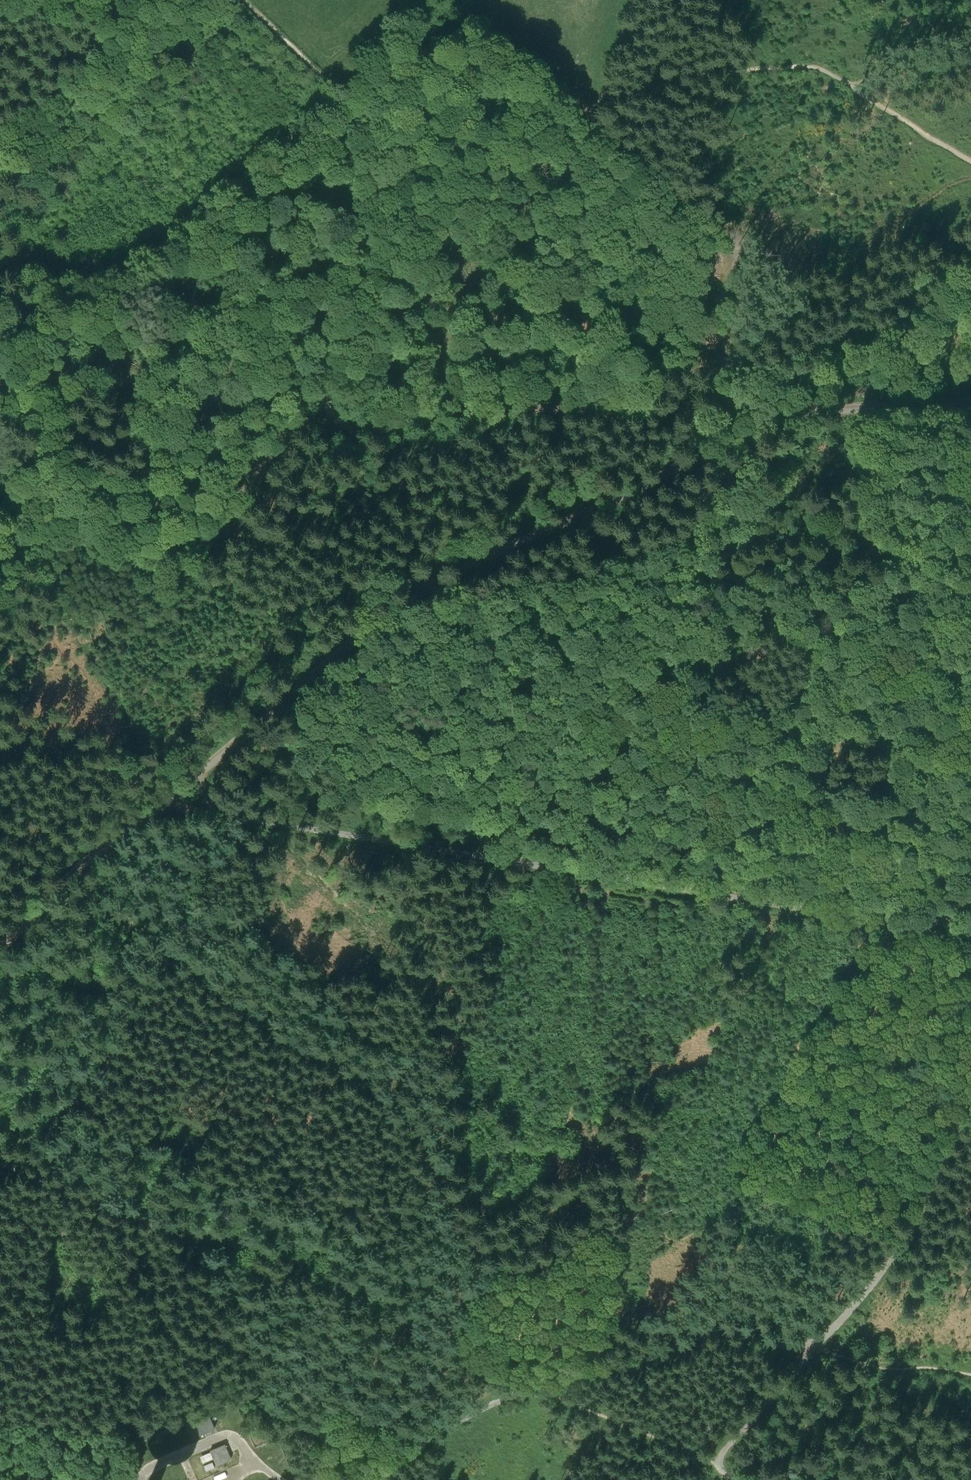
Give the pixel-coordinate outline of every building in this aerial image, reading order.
[(208,1413),(185,1423),(191,1438),(215,1428),(208,1413)] [(231,1458),(224,1443),(210,1449),(216,1464),(231,1458)] [(203,1455),(206,1461),(212,1457),(208,1451),(203,1455)]
